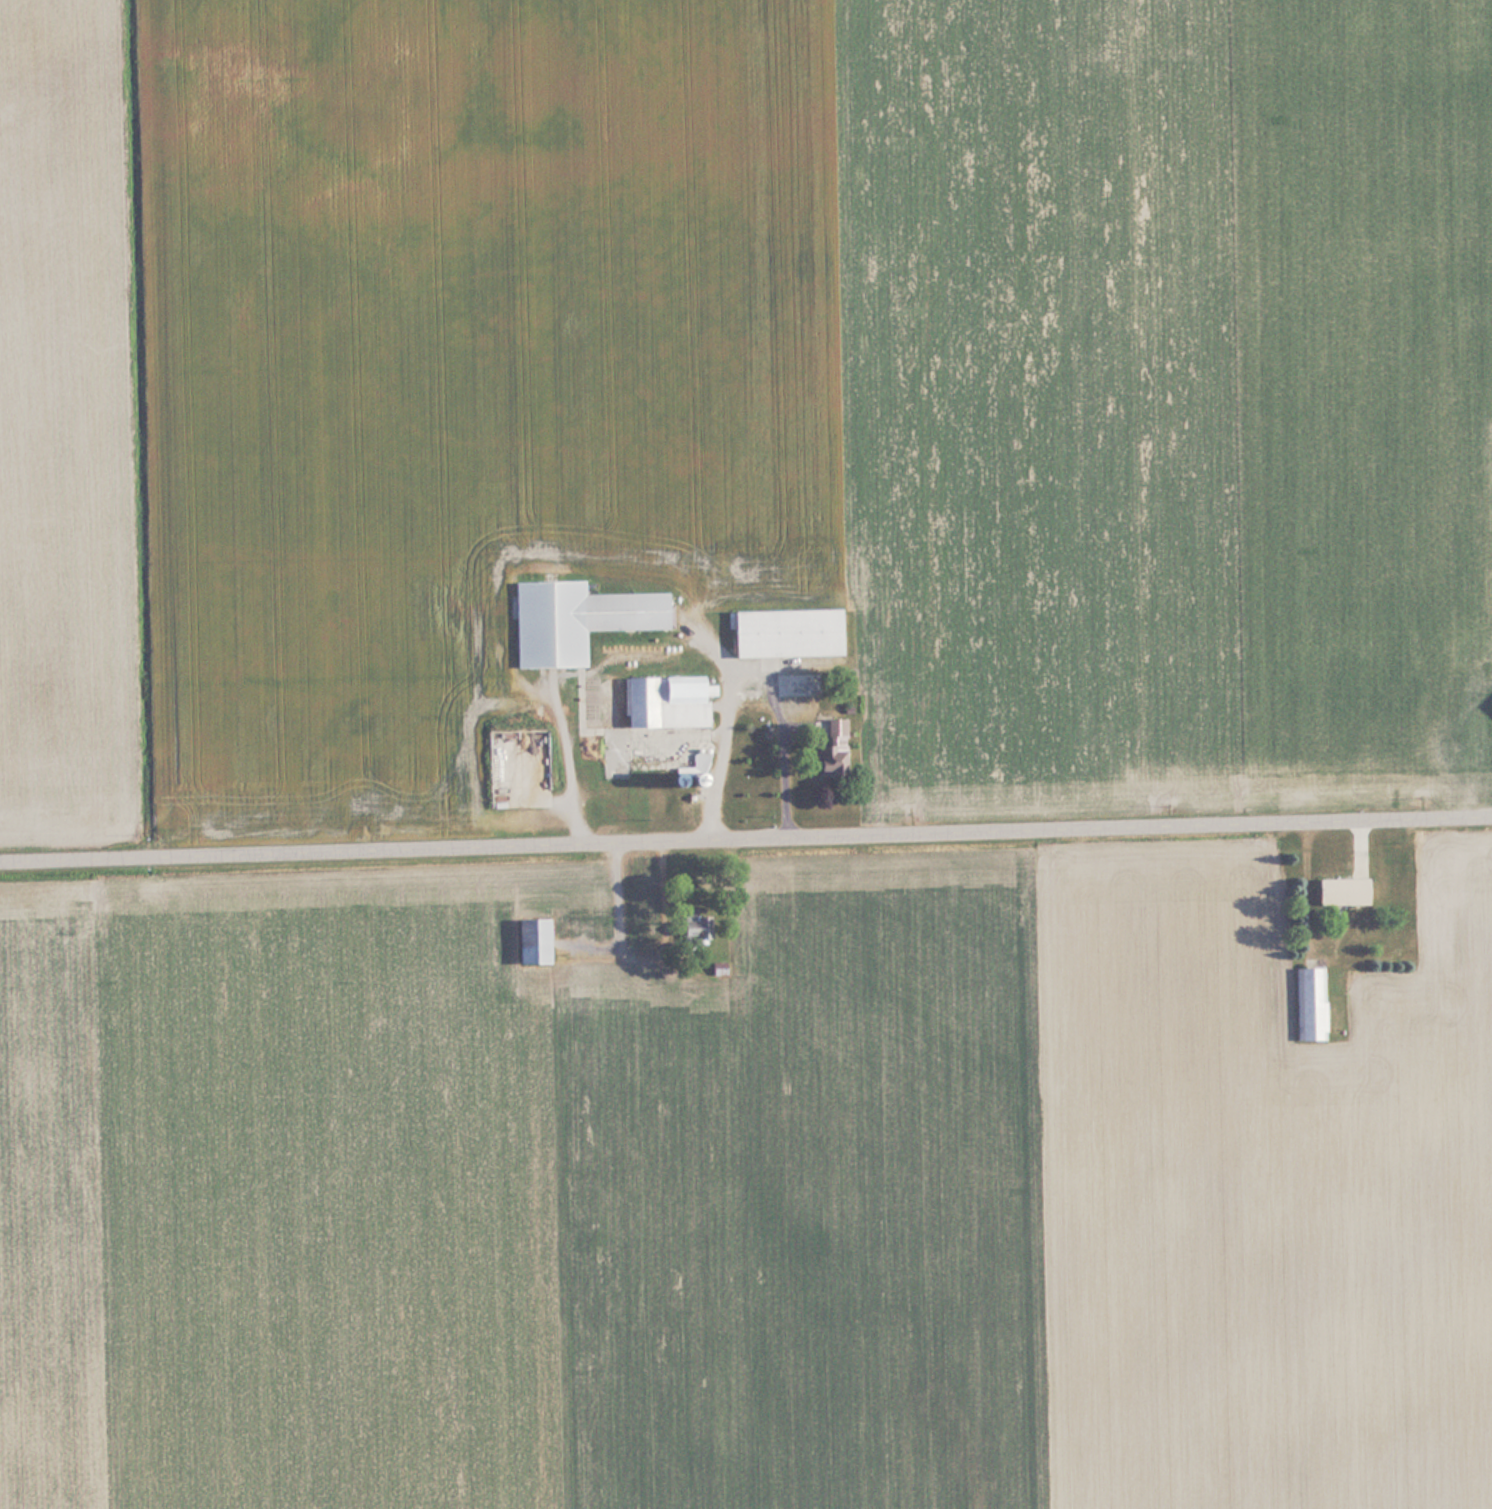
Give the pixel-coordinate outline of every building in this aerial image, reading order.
[(511,581),(513,667),(583,666),(583,630),(668,629),(668,592),(582,594),(581,580),(511,581)] [(839,654),(838,608),(728,610),(729,656),(839,654)] [(621,727),(707,726),(707,696),(717,696),(716,684),(702,684),(702,675),(621,676),(621,727)] [(845,776),(844,718),(825,718),(825,744),(814,744),(814,776),(845,776)] [(1366,903),(1366,878),(1314,878),(1314,903),(1366,903)] [(678,949),(698,949),(698,941),(705,941),(705,916),(678,916),(678,949)] [(511,963),(543,963),(543,918),(511,918),(511,963)] [(1296,966),(1297,1040),(1325,1039),(1324,966),(1296,966)]
